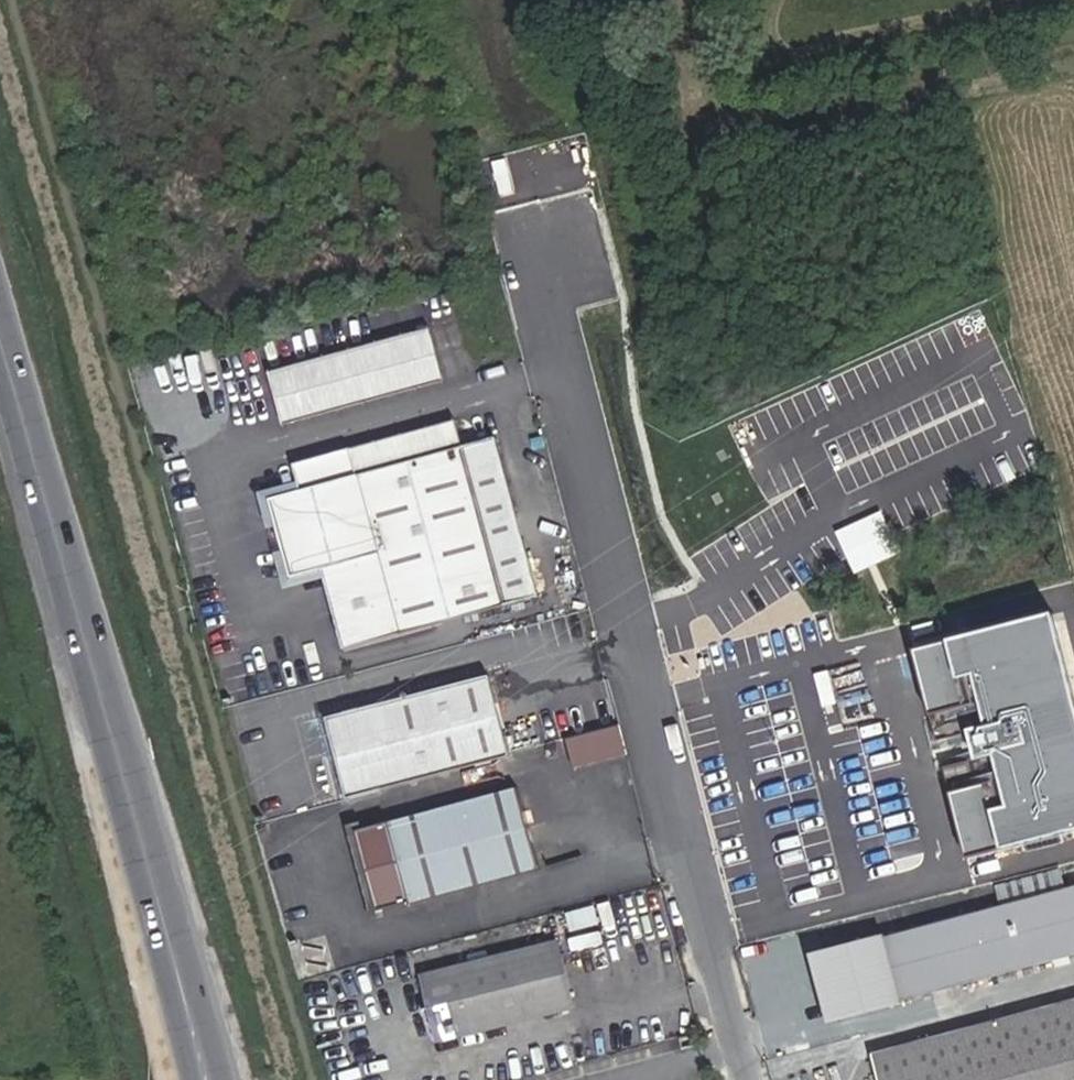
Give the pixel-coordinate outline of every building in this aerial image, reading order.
[(494,203),(594,189),(586,138),(486,152),(494,203)] [(284,373),(296,418),(458,376),(446,330),(284,373)] [(467,413),(363,440),(370,468),(475,441),(467,413)] [(370,468),(363,440),(305,455),(312,482),(281,491),(302,569),(333,561),(354,643),(517,600),(475,441),(370,468)] [(854,569),(889,555),(881,536),(846,550),(854,569)] [(952,851),(1073,826),(1073,765),(1042,611),(900,641),(914,709),(941,703),(948,735),(934,738),(939,760),(943,760),(949,787),(939,789),(952,851)] [(498,672),(336,714),(357,795),(520,754),(498,672)] [(634,757),(626,727),(573,740),(580,770),(634,757)] [(529,788),(367,830),(388,910),(550,868),(529,788)] [(1073,949),(1073,881),(827,952),(845,1015),(1073,949)] [(433,978),(448,1044),(585,1013),(570,947),(433,978)] [(870,1051),(876,1079),(1073,1079),(1073,997),(870,1051)]
